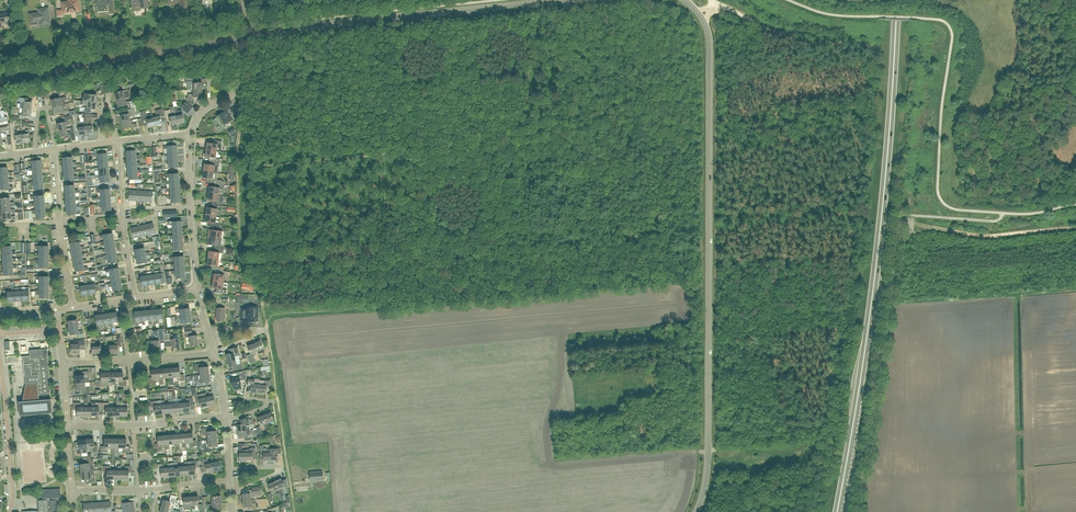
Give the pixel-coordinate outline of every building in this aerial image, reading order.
[(57,10),(57,16),(63,16),(63,13),(80,12),(80,0),(74,0),(74,1),(62,2),(62,9),(57,10)] [(97,6),(97,12),(109,11),(109,14),(114,14),(113,0),(107,0),(107,1),(102,2),(101,0),(97,0),(96,0),(96,6),(97,6)] [(140,6),(140,9),(148,8),(148,0),(131,0),(132,7),(140,6)] [(167,5),(176,4),(176,2),(179,2),(180,9),(189,8),(188,1),(188,0),(167,0),(167,5)] [(50,17),(49,7),(38,9),(38,12),(29,13),(31,25),(38,24),(37,22),(42,21),(43,26),(50,25),(49,18),(50,17)] [(3,28),(2,23),(13,21),(11,11),(7,12),(0,14),(0,29),(3,28)] [(116,100),(125,98),(124,94),(130,93),(128,90),(115,93),(116,100)] [(202,90),(193,90),(193,94),(188,94),(188,97),(186,97),(186,101),(194,101),(194,97),(202,97),(202,90)] [(87,101),(96,102),(97,95),(89,94),(89,93),(82,93),(82,97),(83,97),(83,101),(87,101)] [(20,108),(32,109),(32,102),(25,102),(26,98),(19,97),(19,101),(20,102),(20,108)] [(53,107),(65,104),(64,100),(66,100),(65,97),(51,100),(53,107)] [(125,98),(116,100),(118,107),(129,104),(130,108),(137,106),(136,103),(132,104),(131,101),(126,102),(125,98)] [(87,101),(83,101),(80,101),(80,105),(87,105),(87,108),(95,109),(96,102),(87,101)] [(186,102),(183,105),(190,110),(192,107),(186,102)] [(65,104),(53,107),(55,114),(68,111),(68,108),(66,108),(65,104)] [(176,116),(178,123),(184,122),(182,110),(178,111),(177,107),(174,107),(176,116)] [(32,109),(20,108),(24,109),(23,113),(19,112),(19,115),(31,116),(32,109)] [(128,110),(129,114),(120,116),(122,123),(130,121),(129,117),(135,115),(134,113),(135,112),(134,108),(128,110)] [(153,118),(155,126),(162,124),(160,117),(164,116),(163,109),(155,110),(157,117),(153,118)] [(171,117),(170,110),(164,111),(163,109),(164,116),(165,115),(166,118),(169,117),(170,125),(178,123),(176,116),(171,117)] [(212,120),(219,132),(225,129),(223,125),(233,120),(227,110),(216,117),(216,118),(212,120)] [(143,121),(146,120),(148,127),(155,126),(153,118),(152,114),(146,116),(145,111),(140,112),(143,121)] [(59,131),(67,129),(66,124),(69,124),(68,120),(73,119),(72,115),(70,116),(64,117),(65,122),(57,124),(59,131)] [(86,134),(84,123),(80,123),(80,121),(74,122),(75,129),(78,128),(79,135),(86,134)] [(130,121),(122,123),(123,130),(137,126),(137,123),(131,125),(130,121)] [(11,136),(15,136),(16,143),(23,142),(22,135),(18,135),(17,131),(15,132),(13,123),(12,123),(12,122),(10,123),(9,123),(11,136)] [(84,123),(86,134),(93,133),(91,122),(84,123)] [(1,131),(0,131),(0,138),(2,137),(1,134),(5,133),(4,130),(8,129),(7,124),(0,125),(0,128),(1,131)] [(67,129),(59,131),(60,137),(71,135),(71,132),(67,133),(67,129)] [(206,150),(216,151),(217,144),(221,144),(222,141),(212,139),(211,143),(207,143),(206,150)] [(216,151),(206,150),(205,157),(209,157),(209,161),(219,162),(220,158),(215,158),(216,151)] [(32,163),(33,168),(42,168),(41,160),(32,161),(32,160),(28,161),(28,164),(32,163)] [(222,163),(219,162),(209,161),(208,164),(204,164),(203,171),(214,172),(215,165),(222,166),(222,163)] [(8,175),(12,175),(12,174),(14,174),(14,172),(12,172),(8,172),(7,167),(0,168),(0,175),(8,175)] [(214,172),(203,171),(203,178),(206,179),(206,182),(214,183),(224,184),(224,182),(221,180),(217,180),(217,178),(213,175),(214,172)] [(137,177),(137,173),(137,172),(128,172),(129,180),(135,179),(137,179),(137,180),(141,180),(142,180),(142,176),(137,177)] [(0,182),(0,190),(9,189),(9,190),(13,189),(13,192),(17,191),(21,191),(20,181),(16,181),(16,188),(13,188),(13,186),(9,187),(9,182),(0,182)] [(224,184),(214,183),(213,186),(209,186),(208,193),(219,195),(220,188),(224,188),(224,184)] [(96,193),(101,192),(101,196),(101,197),(110,196),(109,189),(101,190),(100,189),(96,189),(96,193)] [(129,200),(137,201),(137,190),(128,190),(127,199),(129,199),(129,200)] [(144,191),(144,201),(151,202),(152,191),(144,191)] [(219,195),(208,193),(207,200),(211,201),(211,204),(221,206),(222,203),(223,195),(219,195)] [(35,199),(35,203),(44,203),(44,196),(35,196),(35,194),(30,194),(31,199),(35,199)] [(221,206),(211,204),(210,208),(206,207),(206,215),(216,216),(217,209),(221,209),(221,206)] [(76,211),(76,207),(76,206),(67,207),(67,214),(76,213),(76,214),(80,214),(80,211),(76,211)] [(11,212),(2,212),(3,220),(11,219),(11,220),(16,219),(16,216),(11,217),(11,212)] [(216,216),(206,215),(205,221),(209,222),(208,226),(216,227),(218,227),(219,223),(215,223),(216,216)] [(155,233),(153,223),(145,225),(147,235),(155,233)] [(138,226),(140,237),(147,235),(145,225),(138,226)] [(140,237),(138,226),(131,228),(133,238),(140,237)] [(226,228),(218,227),(216,227),(215,230),(209,229),(208,236),(221,238),(222,231),(226,232),(226,228)] [(103,237),(104,242),(104,243),(113,241),(112,234),(103,235),(99,235),(100,238),(103,237)] [(221,238),(208,236),(207,244),(214,244),(213,248),(224,249),(224,246),(220,245),(221,238)] [(113,241),(104,243),(104,242),(101,242),(101,245),(105,245),(106,249),(115,248),(113,241)] [(79,242),(70,243),(72,251),(80,249),(84,249),(84,246),(80,246),(79,242)] [(115,248),(106,249),(102,249),(102,252),(106,252),(107,256),(116,255),(115,248)] [(135,250),(136,257),(145,255),(145,256),(149,255),(149,252),(145,253),(144,248),(135,250)] [(224,249),(213,248),(213,251),(209,251),(208,258),(218,259),(219,253),(223,253),(224,249)] [(82,256),(86,256),(85,253),(81,253),(80,249),(72,251),(73,258),(82,256)] [(117,262),(116,255),(107,256),(103,256),(104,258),(104,259),(107,258),(108,263),(117,262)] [(145,255),(136,257),(138,264),(146,262),(147,262),(151,262),(150,259),(146,260),(145,256),(145,255)] [(83,263),(87,263),(86,260),(82,260),(82,256),(73,258),(74,264),(83,263)] [(218,259),(208,258),(207,265),(211,266),(211,269),(218,270),(221,271),(221,267),(218,266),(218,259)] [(83,263),(74,264),(75,271),(79,271),(84,270),(84,271),(84,270),(88,270),(88,267),(84,268),(83,263)] [(106,273),(110,272),(110,276),(111,277),(120,275),(118,268),(109,270),(109,269),(106,270),(106,273)] [(154,275),(156,284),(163,283),(161,274),(162,274),(161,270),(158,270),(159,274),(155,275),(154,275)] [(229,272),(221,271),(218,270),(218,274),(214,273),(213,280),(223,282),(224,275),(228,275),(229,272)] [(147,276),(149,285),(156,284),(154,275),(155,275),(154,271),(151,271),(152,275),(148,276),(147,276)] [(142,286),(149,285),(147,276),(148,276),(147,272),(145,272),(145,276),(140,277),(142,286)] [(121,282),(120,275),(111,277),(110,276),(107,277),(107,280),(111,279),(112,283),(112,284),(121,282)] [(88,286),(89,295),(96,294),(95,285),(95,280),(92,281),(92,285),(88,286)] [(223,282),(213,280),(212,288),(216,288),(216,292),(226,293),(227,289),(223,289),(223,282)] [(88,286),(88,281),(85,282),(85,286),(80,287),(82,296),(89,295),(88,286)] [(122,289),(121,282),(112,284),(112,283),(108,284),(108,287),(112,286),(113,291),(122,289)] [(255,314),(258,314),(258,306),(246,306),(246,308),(241,308),(241,322),(255,322),(255,314)] [(221,321),(225,321),(225,308),(217,308),(216,321),(218,321),(218,322),(221,322),(221,321)] [(138,321),(142,321),(143,320),(142,311),(135,312),(136,321),(135,321),(135,325),(138,325),(138,321)] [(116,312),(109,314),(111,323),(110,323),(111,327),(114,327),(113,322),(118,322),(116,312)] [(109,314),(103,315),(104,324),(103,324),(104,328),(107,328),(106,324),(110,323),(111,323),(109,314)] [(100,325),(103,324),(104,324),(103,315),(96,316),(97,325),(96,325),(97,329),(100,329),(100,325)] [(68,321),(69,328),(78,327),(83,327),(82,324),(78,325),(77,320),(68,321)] [(78,327),(69,328),(70,335),(79,334),(84,334),(83,331),(79,331),(78,327)] [(197,335),(192,336),(192,333),(192,327),(185,328),(186,337),(190,337),(190,346),(198,346),(197,335)] [(160,349),(159,340),(162,340),(162,341),(164,340),(164,334),(163,331),(158,331),(158,337),(156,337),(156,341),(151,341),(152,350),(160,349)] [(164,334),(164,340),(171,340),(172,348),(180,347),(179,338),(174,339),(173,335),(171,336),(171,333),(164,334)] [(121,345),(121,340),(121,337),(117,337),(117,340),(117,342),(114,342),(114,345),(109,345),(110,353),(118,352),(117,345),(121,345)] [(83,341),(80,341),(75,341),(75,344),(71,344),(71,354),(80,354),(80,349),(84,349),(83,341)] [(88,348),(93,348),(93,354),(101,353),(101,345),(96,345),(95,341),(88,342),(88,348)] [(258,354),(262,353),(265,352),(260,341),(254,344),(257,351),(258,354)] [(253,353),(257,351),(254,344),(247,347),(250,354),(246,356),(250,364),(255,362),(253,357),(255,356),(253,353)] [(229,354),(226,355),(226,356),(225,357),(226,360),(227,360),(227,362),(235,360),(234,356),(239,355),(237,347),(228,349),(229,354)] [(25,376),(27,401),(19,402),(20,415),(53,412),(52,399),(51,399),(50,393),(51,393),(48,349),(30,350),(30,356),(21,356),(23,362),(25,362),(25,364),(23,364),(24,376),(25,376)] [(235,360),(227,362),(228,363),(227,364),(228,367),(229,368),(229,369),(235,367),(236,370),(242,369),(241,363),(236,364),(235,360)] [(194,364),(195,368),(195,371),(199,371),(199,375),(209,374),(208,367),(201,368),(201,363),(194,364)] [(184,374),(180,374),(179,367),(172,368),(173,377),(177,377),(177,381),(181,381),(184,380),(184,374)] [(165,369),(166,378),(170,378),(170,382),(173,381),(173,377),(172,368),(165,369)] [(149,384),(152,383),(152,384),(156,383),(156,379),(159,379),(158,369),(151,370),(152,377),(148,378),(149,384)] [(232,386),(234,386),(235,390),(241,388),(240,381),(245,380),(246,379),(247,376),(246,376),(247,370),(243,371),(243,372),(237,374),(238,378),(234,378),(234,377),(229,378),(230,382),(231,382),(232,386)] [(82,371),(82,375),(75,376),(76,383),(85,382),(90,381),(89,378),(89,375),(88,371),(82,371)] [(109,372),(101,372),(101,382),(96,382),(96,387),(105,386),(105,382),(109,382),(109,372)] [(116,372),(116,382),(120,382),(120,386),(123,386),(127,386),(127,379),(123,379),(123,372),(116,372)] [(203,386),(202,382),(210,382),(209,374),(199,375),(200,379),(196,380),(196,383),(196,386),(203,386)] [(257,392),(258,392),(259,380),(248,378),(247,384),(250,384),(250,391),(253,391),(253,393),(257,393),(257,392)] [(264,380),(259,380),(258,392),(265,393),(266,386),(269,386),(270,380),(264,380)] [(90,393),(90,390),(90,386),(86,386),(85,382),(76,383),(76,391),(84,390),(84,394),(90,393)] [(206,397),(208,406),(216,404),(212,390),(209,391),(210,396),(206,397)] [(196,402),(199,401),(201,408),(208,406),(206,397),(202,398),(201,394),(194,395),(196,402)] [(192,397),(189,398),(185,398),(186,402),(182,403),(183,412),(190,411),(190,404),(193,404),(192,397)] [(168,404),(169,414),(176,413),(175,403),(172,404),(171,399),(168,400),(168,404)] [(175,403),(176,413),(183,412),(182,403),(182,399),(178,399),(179,403),(175,403)] [(161,405),(162,414),(169,414),(168,404),(165,405),(165,400),(161,401),(161,405)] [(154,411),(155,410),(155,415),(162,414),(161,405),(158,405),(157,401),(154,402),(154,401),(150,401),(151,408),(153,407),(154,411)] [(102,403),(99,403),(99,402),(95,402),(95,407),(91,407),(91,417),(99,417),(99,409),(102,409),(102,403)] [(102,409),(106,409),(106,417),(113,417),(113,407),(109,407),(109,403),(102,403),(102,409)] [(270,412),(264,415),(267,423),(274,421),(270,412)] [(269,429),(267,423),(264,415),(257,417),(260,426),(264,424),(266,430),(269,429)] [(250,430),(250,427),(249,416),(240,418),(241,425),(237,425),(237,432),(250,430)] [(202,428),(202,432),(203,435),(207,435),(207,439),(217,438),(217,431),(209,431),(208,428),(202,428)] [(250,430),(237,432),(238,438),(245,438),(245,441),(251,440),(250,434),(250,430)] [(196,440),(193,440),(192,433),(178,434),(179,443),(182,443),(182,448),(186,447),(186,443),(189,443),(190,447),(194,447),(194,446),(197,446),(196,440)] [(155,450),(158,450),(162,449),(161,445),(165,445),(165,435),(157,436),(158,443),(154,444),(155,450)] [(101,452),(105,452),(108,452),(108,448),(112,448),(112,438),(105,438),(105,446),(101,446),(101,452)] [(211,450),(210,446),(218,446),(217,438),(207,439),(208,443),(204,443),(204,447),(204,450),(211,450)] [(76,454),(80,454),(83,453),(87,453),(87,449),(86,439),(79,440),(79,447),(75,448),(76,454)] [(98,445),(94,446),(94,439),(86,439),(87,449),(91,448),(92,453),(95,452),(98,452),(98,445)] [(130,446),(126,446),(126,439),(119,439),(119,449),(123,449),(123,453),(126,453),(126,452),(130,452),(130,446)] [(270,449),(267,449),(267,448),(263,448),(263,445),(259,445),(260,453),(263,453),(264,460),(270,460),(270,449)] [(274,449),(270,449),(270,460),(277,460),(277,453),(281,453),(280,447),(274,448),(274,449)] [(245,450),(246,453),(246,461),(252,461),(252,454),(255,454),(255,448),(249,448),(249,450),(245,450)] [(214,454),(215,458),(216,462),(212,463),(214,472),(222,470),(219,457),(222,456),(221,452),(214,454)] [(87,460),(87,464),(80,464),(81,472),(90,471),(94,470),(94,467),(93,459),(87,460)] [(182,476),(181,467),(178,467),(177,462),(177,459),(174,460),(174,463),(175,476),(182,476)] [(202,467),(205,466),(207,474),(214,472),(212,463),(208,463),(207,459),(200,461),(202,467)] [(199,460),(195,461),(191,461),(192,465),(188,466),(189,475),(196,474),(196,467),(199,467),(199,460)] [(157,471),(160,470),(161,478),(169,477),(168,468),(164,468),(163,463),(160,464),(156,464),(157,471)] [(174,463),(171,463),(167,463),(168,468),(169,477),(175,476),(174,463)] [(103,472),(107,472),(107,480),(114,480),(114,470),(110,470),(110,466),(107,466),(103,466),(103,472)] [(95,481),(95,474),(94,474),(94,470),(90,471),(81,472),(81,479),(88,479),(89,482),(95,481)] [(323,480),(322,471),(309,472),(310,481),(323,480)] [(281,489),(285,487),(287,486),(286,479),(282,481),(281,479),(274,482),(278,490),(279,493),(282,492),(281,489)] [(279,493),(278,490),(274,482),(268,485),(271,493),(276,491),(277,494),(279,493)] [(243,500),(255,499),(255,495),(260,495),(259,487),(251,488),(252,490),(248,490),(248,493),(242,494),(243,500)] [(39,511),(26,511),(55,511),(58,511),(57,500),(57,498),(60,498),(59,489),(40,490),(41,498),(43,498),(43,501),(39,501),(39,511)] [(212,504),(221,503),(220,495),(211,496),(212,504)] [(191,505),(190,497),(183,497),(184,506),(191,505)] [(179,500),(175,499),(170,498),(169,501),(163,500),(162,507),(169,508),(170,504),(174,506),(175,503),(179,504),(179,500)] [(255,499),(243,500),(243,507),(250,506),(250,510),(257,509),(256,503),(255,499)]
